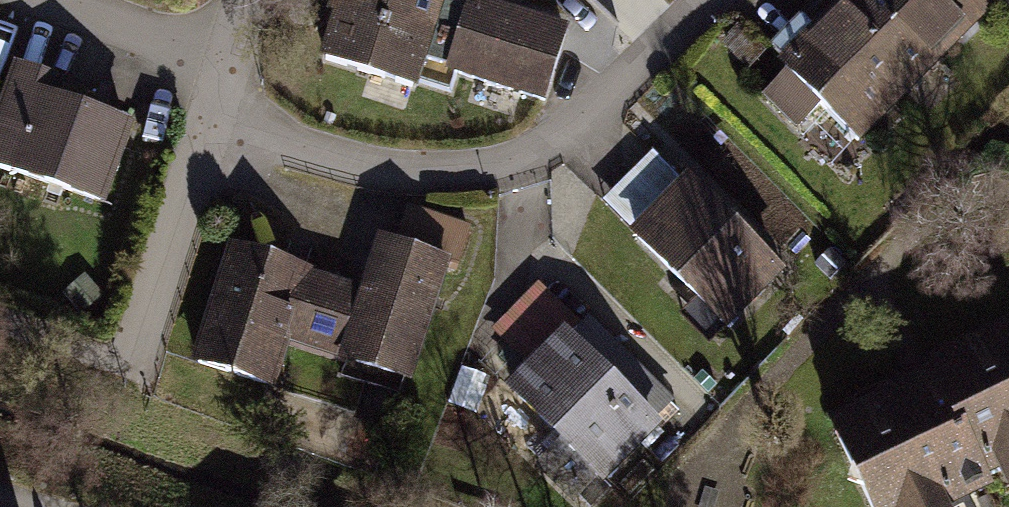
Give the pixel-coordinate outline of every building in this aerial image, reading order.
[(550,116),(573,37),(456,2),(457,0),(348,0),(327,68),(429,99),(434,81),(550,116)] [(852,151),(995,8),(1007,19),(1008,17),(1008,0),(844,0),(772,71),(779,78),(757,99),(793,135),(815,113),(852,151)] [(108,210),(136,130),(53,101),(60,81),(15,65),(0,106),(0,172),(108,210)] [(625,240),(723,336),(783,276),(685,179),(625,240)] [(195,367),(289,398),(300,362),(424,403),(473,254),(398,229),(387,262),(369,256),(355,297),(231,256),(195,367)] [(822,422),(864,506),(1001,506),(1008,503),(1008,330),(822,422)] [(517,382),(619,486),(671,435),(569,331),(517,382)]
